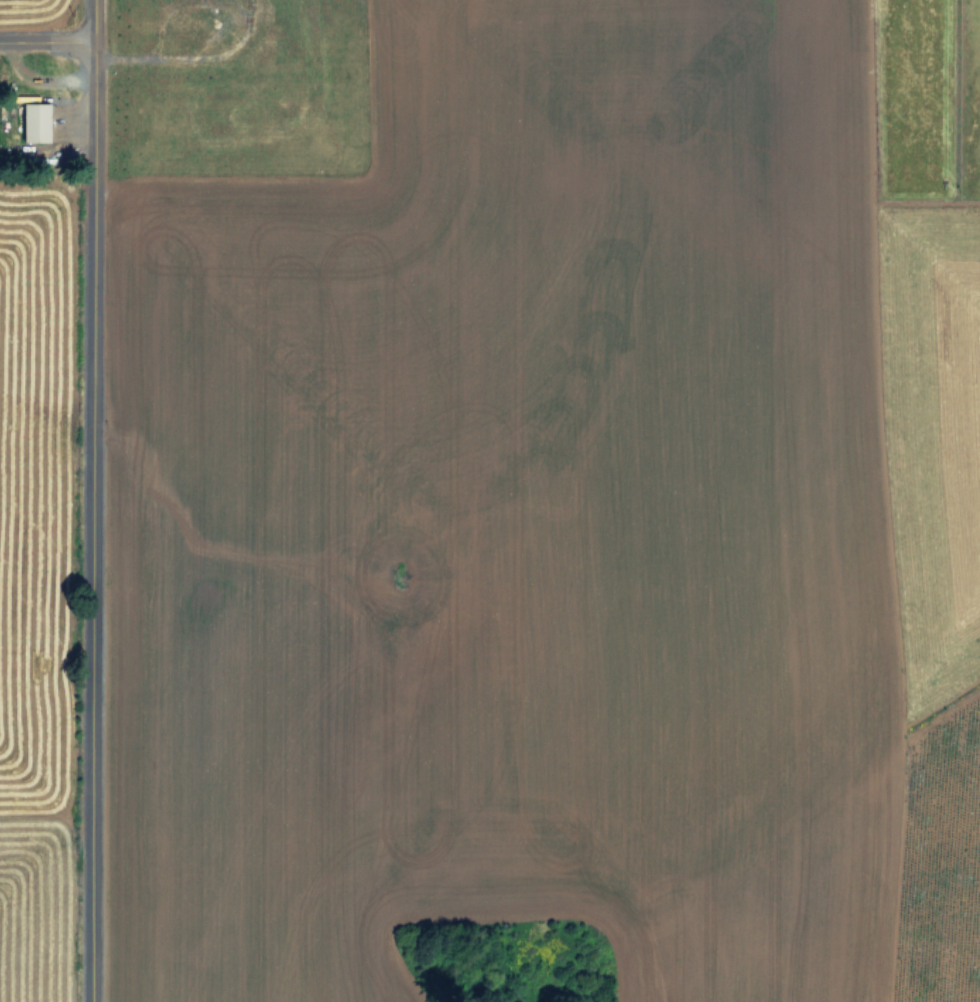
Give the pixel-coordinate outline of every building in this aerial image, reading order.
[(45,142),(45,103),(18,104),(19,142),(45,142)]
